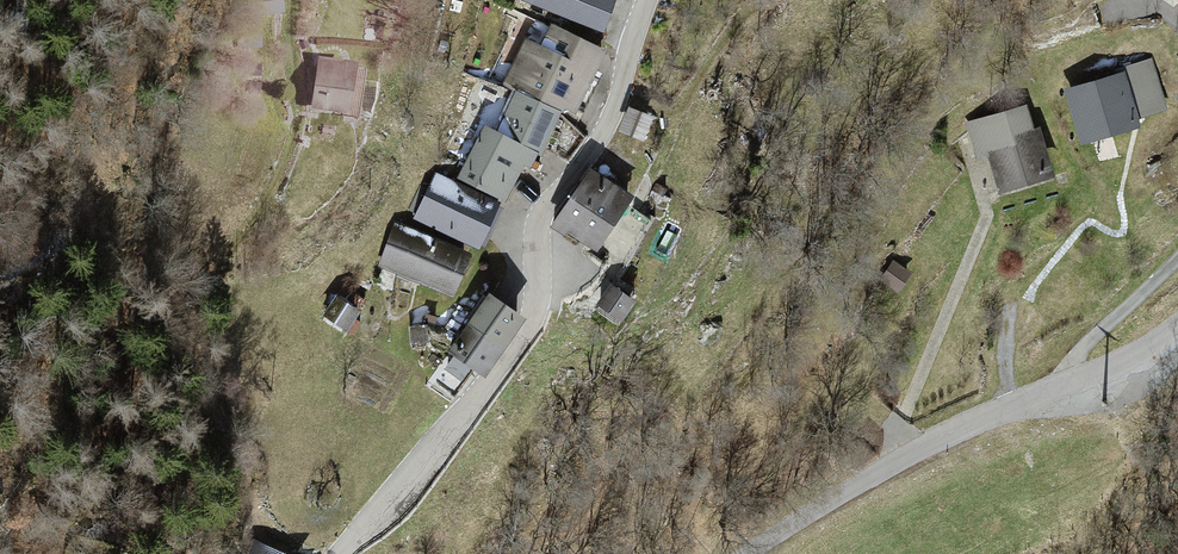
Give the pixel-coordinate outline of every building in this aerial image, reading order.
[(261,14),(283,11),(281,0),(259,0),(261,14)] [(527,0),(603,30),(614,0),(527,0)] [(529,165),(533,156),(535,151),(538,153),(558,107),(574,115),(596,70),(606,50),(556,26),(544,51),(529,43),(507,83),(520,89),(499,134),(486,127),(461,179),(503,200),(522,162),(529,165)] [(356,63),(321,59),(314,106),(350,111),(356,63)] [(1129,73),(1066,91),(1081,143),(1139,127),(1136,116),(1164,108),(1150,59),(1127,66),(1129,73)] [(1028,134),(1021,110),(970,125),(979,155),(988,153),(1000,192),(1053,177),(1039,130),(1028,134)] [(656,120),(631,111),(621,135),(646,144),(656,120)] [(631,197),(593,171),(558,223),(596,249),(631,197)] [(498,204),(437,175),(417,217),(478,246),(498,204)] [(450,293),(467,255),(398,225),(381,263),(450,293)] [(913,274),(894,262),(881,283),(899,295),(913,274)] [(639,306),(613,288),(599,310),(625,327),(639,306)] [(524,319),(491,295),(449,353),(455,357),(448,367),(462,378),(471,365),(484,374),(524,319)] [(359,311),(338,297),(325,315),(346,329),(359,311)] [(256,543),(251,553),(283,553),(256,543)]
